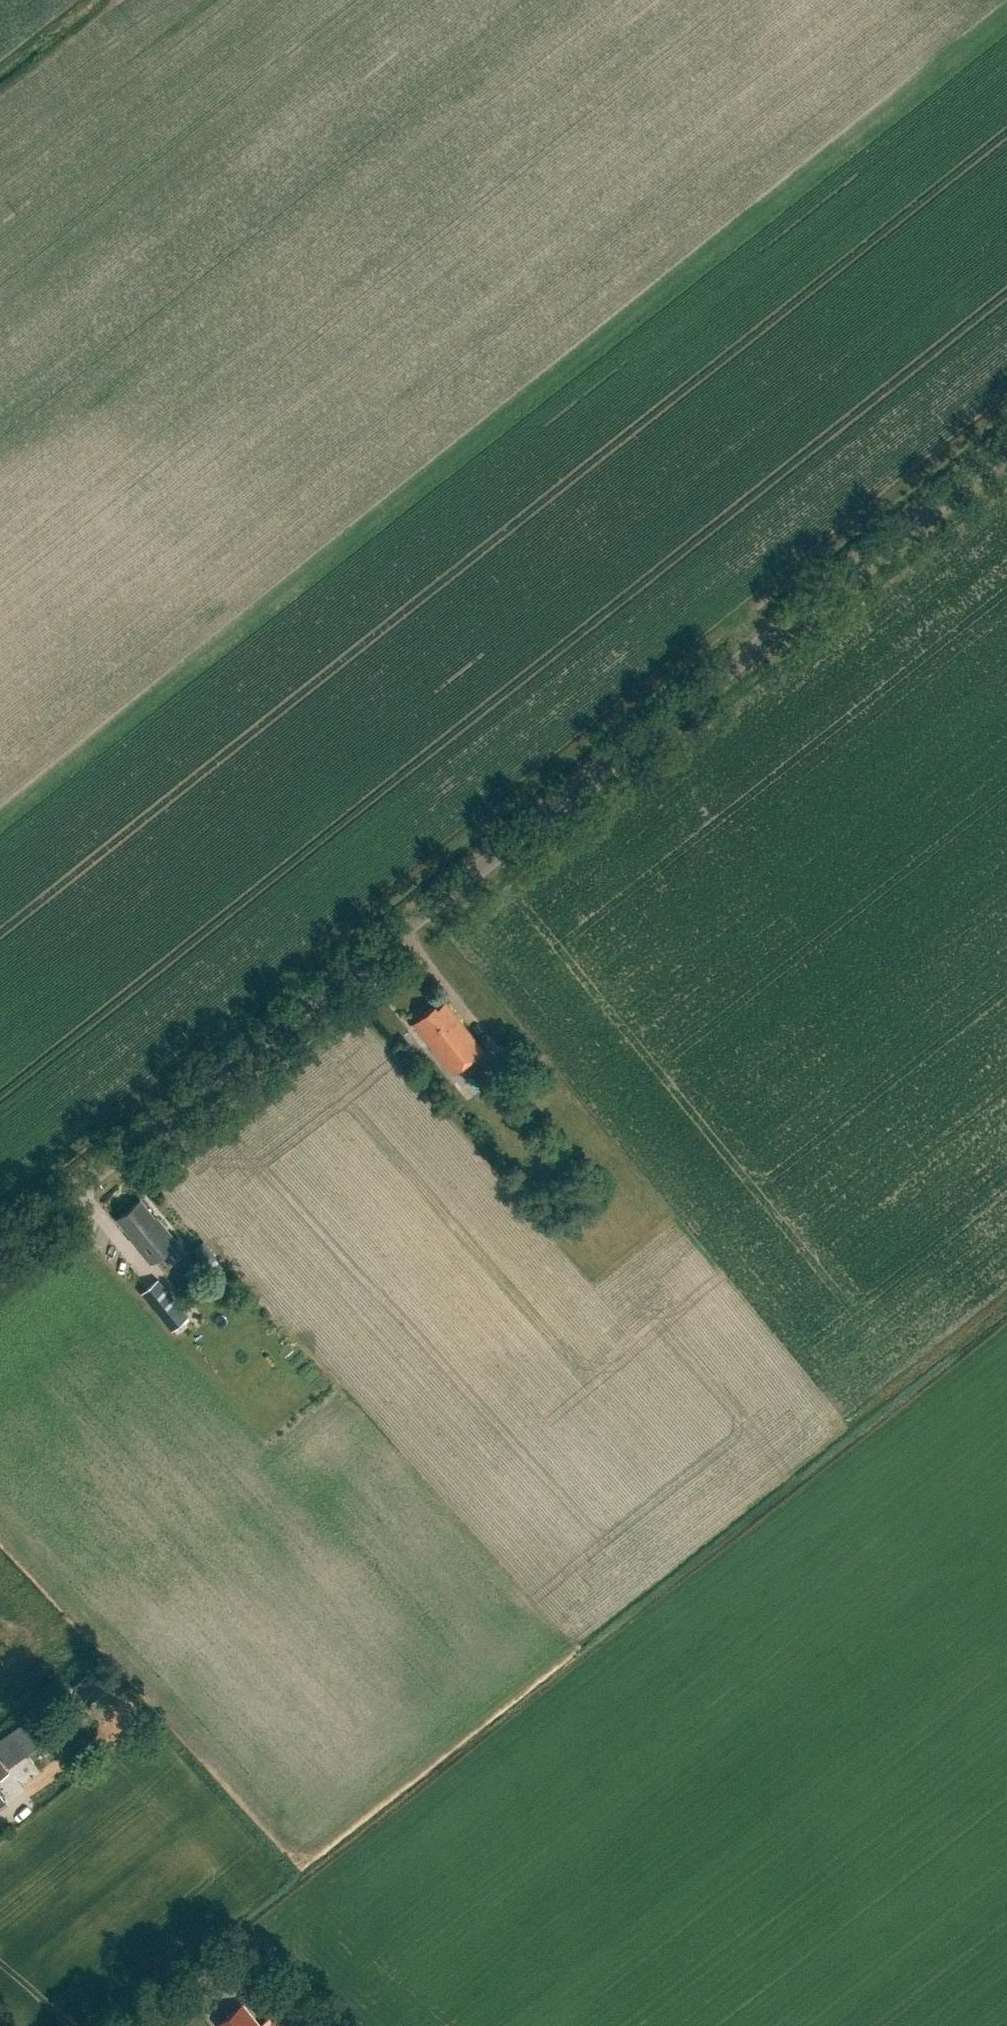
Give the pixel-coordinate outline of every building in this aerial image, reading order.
[(421,1017),(414,1022),(453,1073),(484,1049),(446,1000),(437,1007),(435,1004),(420,1016),(421,1017)] [(120,1219),(134,1235),(131,1237),(152,1262),(177,1240),(156,1216),(154,1217),(141,1201),(120,1219)] [(189,1316),(158,1278),(141,1292),(171,1330),(189,1316)] [(9,1773),(0,1760),(0,1779),(9,1773)] [(243,2002),(219,2022),(222,2025),(263,2025),(243,2002)]
